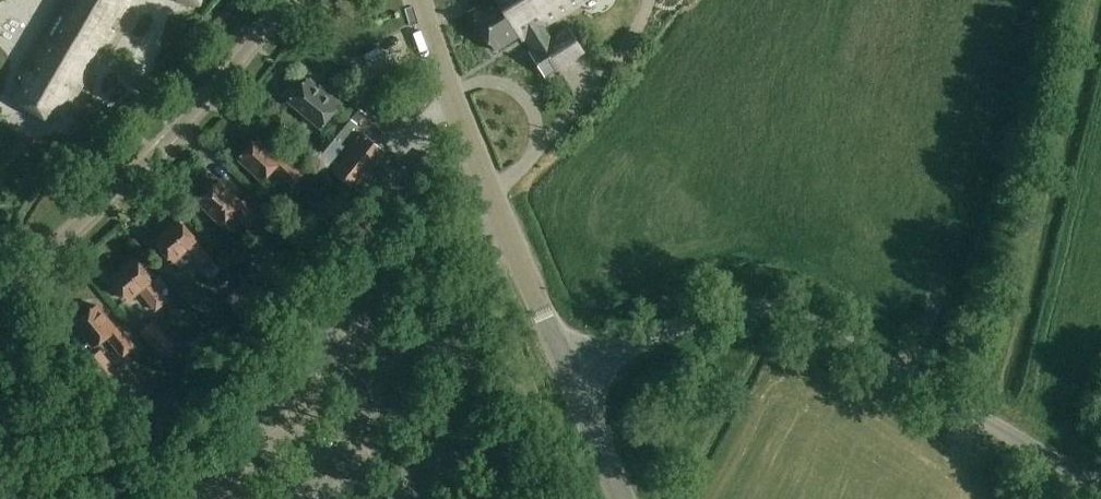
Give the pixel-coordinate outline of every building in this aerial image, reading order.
[(128,0),(59,0),(13,77),(20,80),(9,99),(46,121),(52,111),(59,116),(128,0)] [(543,28),(585,0),(492,0),(469,15),(495,53),(518,38),(521,42),(529,37),(534,46),(528,50),(545,77),(585,53),(570,27),(550,39),(543,28)] [(288,104),(322,130),(343,103),(321,85),(319,88),(307,79),(288,104)] [(330,168),(347,147),(343,144),(359,124),(346,113),(313,154),(330,168)] [(407,168),(365,134),(334,170),(383,211),(392,199),(401,207),(438,163),(422,150),(407,168)] [(283,156),(260,135),(239,158),(261,179),(271,168),(290,186),(304,171),(285,154),(283,156)] [(241,200),(219,178),(197,199),(220,224),(232,212),(249,230),(262,217),(244,197),(241,200)] [(260,241),(273,228),(264,218),(250,231),(260,241)] [(212,260),(195,241),(196,240),(178,219),(153,240),(172,262),(184,251),(200,270),(212,260)] [(168,300),(152,281),(151,280),(152,279),(134,258),(109,279),(127,299),(138,290),(156,311),(168,300)] [(243,316),(263,296),(248,280),(227,300),(243,316)] [(116,326),(97,301),(71,321),(91,346),(105,335),(121,356),(136,345),(119,323),(116,326)] [(161,357),(176,345),(155,320),(140,333),(161,357)] [(106,387),(121,375),(103,351),(87,363),(106,387)]
